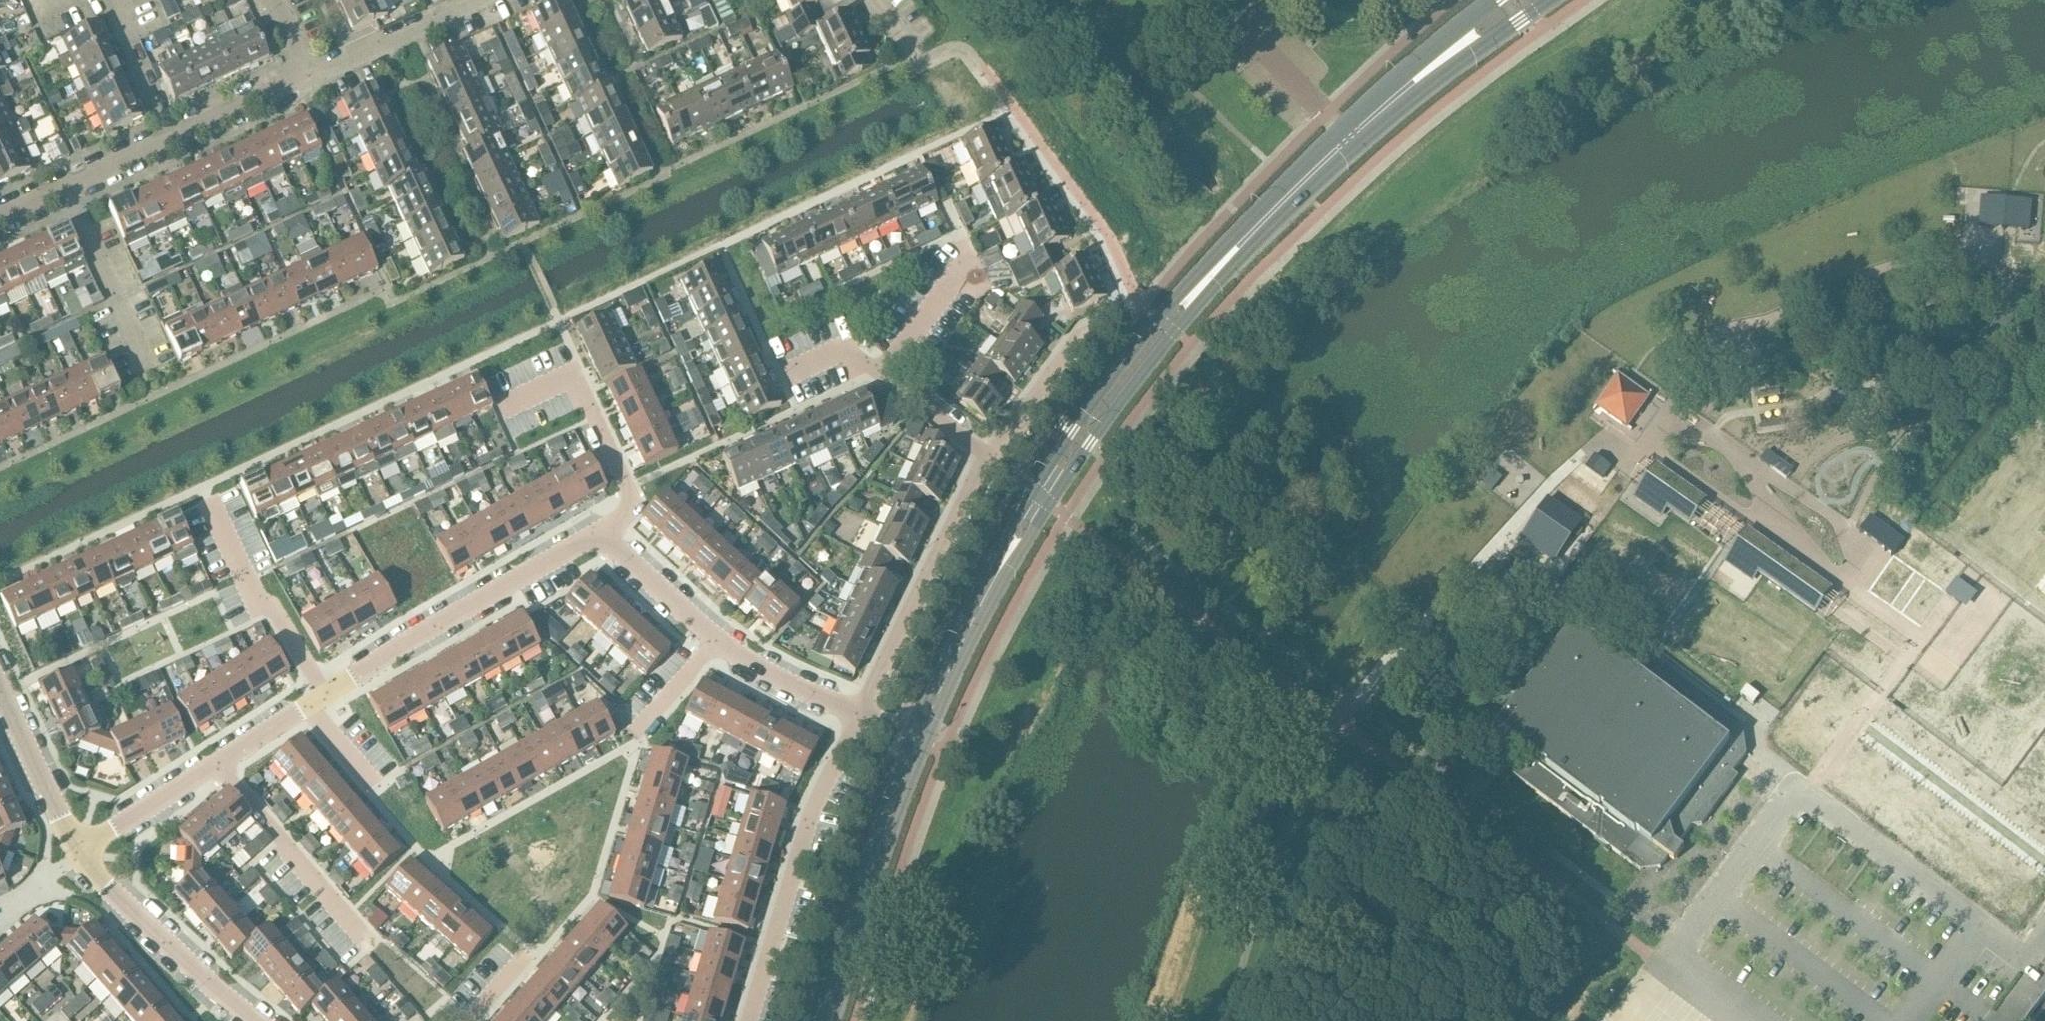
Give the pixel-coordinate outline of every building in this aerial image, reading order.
[(221,2),(225,11),(234,7),(231,0),(226,0),(221,2)] [(376,0),(337,0),(344,15),(376,0)] [(344,15),(353,33),(388,17),(380,0),(376,0),(344,15)] [(530,15),(538,34),(574,18),(565,0),(563,0),(530,15)] [(666,4),(664,0),(629,0),(622,3),(630,20),(666,4)] [(692,12),(698,10),(708,5),(705,0),(687,0),(692,12)] [(815,17),(809,6),(821,0),(784,0),(790,14),(786,16),(791,27),(815,17)] [(638,38),(674,21),(666,4),(630,20),(638,38)] [(164,12),(168,21),(178,17),(174,7),(164,12)] [(207,7),(199,11),(203,19),(212,16),(207,7)] [(198,9),(188,13),(194,26),(204,21),(203,20),(199,11),(198,9)] [(704,21),(709,32),(718,28),(713,17),(711,12),(701,16),(704,21)] [(825,50),(859,34),(850,13),(819,27),(815,17),(791,27),(796,39),(815,30),(825,50)] [(721,21),(724,28),(736,23),(733,16),(721,21)] [(574,18),(538,34),(547,51),(582,35),(574,18)] [(260,33),(255,23),(246,27),(242,19),(228,25),(232,34),(249,69),(268,60),(257,35),(260,33)] [(736,25),(740,34),(751,29),(747,20),(736,25)] [(674,21),(638,38),(647,56),(682,40),(674,21)] [(182,22),(169,28),(173,36),(186,30),(185,30),(182,22)] [(60,66),(106,45),(97,25),(61,42),(68,55),(57,60),(60,66)] [(725,30),(730,39),(740,34),(736,25),(725,30)] [(209,32),(230,78),(249,69),(232,34),(220,39),(215,29),(209,32)] [(164,30),(152,36),(157,48),(169,42),(164,30)] [(230,78),(209,32),(203,35),(207,45),(195,51),(212,86),(230,78)] [(507,48),(516,44),(511,33),(502,37),(507,48)] [(868,68),(863,57),(869,55),(859,34),(825,50),(834,69),(830,71),(835,83),(868,68)] [(582,35),(547,51),(555,69),(590,52),(582,35)] [(697,43),(701,52),(712,48),(708,38),(697,43)] [(497,40),(488,44),(493,55),(502,51),(497,40)] [(701,52),(697,43),(686,48),(691,57),(701,52)] [(512,59),(521,54),(516,44),(507,48),(512,59)] [(10,51),(7,45),(0,49),(0,56),(10,51)] [(79,80),(114,64),(106,45),(60,66),(63,72),(73,68),(79,80)] [(212,86),(195,51),(184,56),(179,46),(172,49),(177,60),(193,95),(212,86)] [(427,63),(427,64),(435,82),(471,65),(462,47),(427,63)] [(177,60),(172,49),(166,52),(171,62),(157,68),(174,104),(193,95),(177,60)] [(502,51),(493,55),(497,65),(507,61),(502,51)] [(563,86),(598,70),(590,52),(555,69),(563,86)] [(791,90),(776,56),(755,66),(771,100),(791,90)] [(658,62),(662,71),(673,66),(669,57),(658,62)] [(662,71),(658,62),(647,66),(652,75),(662,71)] [(77,103),(123,82),(114,64),(79,80),(85,92),(74,97),(77,103)] [(443,99),(479,83),(471,65),(435,82),(443,99)] [(771,100),(755,66),(735,75),(751,109),(771,100)] [(528,68),(519,73),(523,83),(533,79),(528,68)] [(598,70),(563,86),(571,105),(576,102),(606,87),(598,70)] [(509,90),(518,86),(513,75),(504,79),(509,90)] [(751,109),(735,75),(716,84),(732,118),(751,109)] [(533,79),(523,83),(528,94),(538,89),(533,79)] [(123,82),(77,103),(80,109),(90,104),(96,117),(132,101),(123,82)] [(451,117),(487,100),(479,83),(443,99),(451,117)] [(10,90),(7,84),(0,87),(0,94),(10,90)] [(576,102),(584,119),(619,103),(610,84),(606,87),(576,102)] [(732,118),(716,84),(696,93),(712,127),(732,118)] [(377,86),(342,103),(350,121),(385,105),(377,86)] [(518,86),(509,90),(514,101),(523,96),(518,86)] [(0,94),(0,117),(9,113),(3,100),(13,95),(10,90),(0,94)] [(56,91),(47,95),(52,107),(61,102),(56,91)] [(712,127),(696,93),(677,102),(693,136),(712,127)] [(487,100),(451,117),(460,134),(495,118),(487,100)] [(107,140),(117,135),(115,132),(141,120),(132,101),(96,117),(107,140)] [(693,136),(677,102),(656,111),(672,145),(693,136)] [(592,137),(627,120),(619,103),(584,119),(592,137)] [(544,104),(535,108),(540,119),(549,115),(544,104)] [(358,139),(394,122),(385,105),(350,121),(358,139)] [(520,115),(522,118),(525,126),(535,121),(530,111),(520,115)] [(0,117),(0,139),(28,127),(25,121),(15,125),(9,113),(0,117)] [(549,115),(540,119),(545,129),(554,125),(549,115)] [(465,152),(467,151),(468,152),(498,138),(499,138),(503,136),(495,118),(460,134),(467,151),(465,152)] [(321,150),(307,120),(286,129),(300,160),(321,150)] [(325,120),(316,124),(321,135),(330,131),(325,120)] [(627,120),(592,137),(600,154),(635,138),(627,120)] [(535,121),(525,126),(530,136),(539,132),(535,121)] [(394,122),(358,139),(366,156),(402,140),(394,122)] [(26,150),(20,137),(30,132),(28,127),(0,139),(0,162),(26,150)] [(266,139),(280,169),(300,160),(286,129),(266,139)] [(969,166),(1004,149),(994,129),(959,145),(969,166)] [(330,131),(321,135),(326,145),(335,141),(330,131)] [(507,155),(499,138),(498,138),(468,152),(467,151),(465,152),(463,153),(471,172),(507,155)] [(556,153),(565,149),(560,138),(551,143),(556,153)] [(635,138),(600,154),(608,172),(643,155),(635,138)] [(280,169),(266,139),(246,148),(261,178),(280,169)] [(69,143),(74,155),(80,152),(75,140),(69,143)] [(402,140),(366,156),(374,174),(410,157),(402,140)] [(542,160),(551,156),(546,145),(537,149),(542,160)] [(64,146),(58,149),(63,160),(69,157),(64,146)] [(264,185),(261,178),(246,148),(227,157),(241,187),(244,194),(264,185)] [(565,149),(556,153),(561,164),(570,160),(565,149)] [(1013,169),(1012,168),(1004,149),(969,166),(978,185),(979,186),(988,182),(987,181),(1013,169)] [(36,172),(26,150),(0,162),(0,185),(25,174),(26,177),(36,172)] [(341,155),(332,160),(337,170),(346,166),(341,155)] [(480,189),(515,173),(507,155),(471,172),(480,189)] [(643,155),(608,172),(617,190),(652,174),(643,155)] [(546,171),(555,166),(551,156),(542,160),(546,171)] [(227,157),(208,166),(222,196),(227,206),(246,198),(244,194),(241,187),(227,157)] [(410,157),(374,174),(383,192),(388,190),(388,189),(418,175),(417,174),(410,157)] [(933,160),(924,165),(932,182),(941,178),(933,160)] [(978,185),(987,205),(1031,185),(1021,164),(1012,168),(1013,169),(987,181),(988,182),(979,186),(978,185)] [(188,175),(202,205),(222,196),(208,166),(188,175)] [(346,166),(337,170),(342,181),(351,176),(346,166)] [(937,206),(920,171),(900,180),(916,215),(937,206)] [(395,207),(431,191),(422,172),(417,174),(418,175),(388,189),(388,190),(395,207)] [(488,206),(523,190),(515,173),(480,189),(488,206)] [(576,173),(567,178),(572,188),(581,184),(576,173)] [(188,175),(168,184),(182,214),(185,221),(186,221),(188,225),(207,216),(202,205),(188,175)] [(941,178),(932,183),(937,193),(946,189),(941,178)] [(562,180),(553,184),(558,195),(567,191),(562,180)] [(916,215),(900,180),(880,189),(896,224),(916,215)] [(149,193),(166,230),(185,221),(182,214),(168,184),(149,193)] [(581,184),(572,188),(577,199),(586,194),(581,184)] [(1031,185),(987,205),(996,224),(1005,220),(1006,220),(1006,221),(1015,217),(1015,216),(1040,204),(1040,203),(1039,203),(1031,185)] [(316,195),(320,202),(331,197),(327,189),(316,195)] [(896,224),(880,189),(861,198),(877,234),(896,224)] [(358,190),(348,195),(353,205),(363,201),(358,190)] [(496,224),(531,207),(523,190),(488,206),(496,224)] [(431,191),(395,207),(404,224),(439,208),(431,191)] [(567,191),(558,195),(562,205),(572,201),(567,191)] [(166,230),(149,193),(129,202),(146,239),(166,230)] [(320,202),(316,195),(305,200),(309,207),(320,202)] [(877,234),(861,198),(841,207),(857,243),(877,234)] [(1979,226),(2004,228),(2029,230),(2031,202),(2019,201),(2014,201),(2010,200),(2007,200),(1981,198),(1979,226)] [(1006,220),(1005,220),(1006,222),(1005,222),(1014,241),(1024,236),(1023,236),(1058,219),(1049,199),(1040,203),(1040,204),(1015,216),(1015,217),(1006,221),(1006,220)] [(363,201),(353,205),(358,216),(368,211),(363,201)] [(109,211),(126,249),(146,239),(129,202),(109,211)] [(322,207),(326,215),(337,210),(333,202),(322,207)] [(282,203),(274,207),(277,213),(281,221),(288,217),(282,203)] [(959,218),(969,213),(963,203),(954,207),(959,218)] [(326,215),(322,207),(311,212),(315,220),(326,215)] [(504,242),(539,226),(531,207),(496,224),(504,242)] [(857,243),(841,207),(821,217),(838,252),(857,243)] [(412,242),(447,225),(439,208),(404,224),(412,242)] [(281,221),(277,213),(266,218),(270,226),(281,221)] [(964,228),(973,224),(969,213),(959,218),(964,228)] [(838,252),(821,217),(802,226),(818,261),(838,252)] [(1068,239),(1058,219),(1023,236),(1024,236),(1032,255),(1028,257),(1034,269),(1058,258),(1053,246),(1068,239)] [(283,226),(286,233),(298,228),(294,220),(283,226)] [(374,225),(365,229),(370,240),(379,236),(374,225)] [(420,259),(455,243),(447,225),(412,242),(420,259)] [(253,234),(249,226),(238,231),(242,239),(253,234)] [(286,233),(283,226),(272,230),(276,238),(286,233)] [(818,261),(802,226),(782,235),(798,270),(818,261)] [(87,269),(69,230),(48,240),(66,279),(87,269)] [(940,239),(936,230),(925,235),(929,244),(940,239)] [(242,239),(238,231),(227,236),(230,244),(242,239)] [(776,276),(778,279),(798,270),(782,235),(762,244),(765,251),(754,256),(766,281),(776,276)] [(915,239),(919,249),(929,244),(925,235),(915,239)] [(379,236),(370,240),(374,250),(384,246),(379,236)] [(983,254),(995,249),(990,237),(978,243),(983,254)] [(244,244),(248,252),(259,246),(255,238),(244,244)] [(66,279),(48,240),(28,249),(43,280),(46,288),(66,279)] [(377,271),(363,241),(342,250),(356,280),(377,271)] [(463,261),(460,254),(455,243),(420,259),(428,277),(463,261)] [(198,249),(202,257),(214,252),(210,244),(198,249)] [(248,252),(244,244),(233,249),(237,257),(248,252)] [(901,257),(896,248),(886,253),(890,262),(901,257)] [(9,258),(23,290),(43,280),(28,249),(9,258)] [(202,257),(198,249),(188,254),(191,262),(202,257)] [(985,269),(1002,262),(1002,261),(996,249),(979,257),(985,269)] [(299,259),(298,259),(303,268),(317,299),(337,290),(322,259),(318,250),(299,259)] [(356,280),(342,250),(322,259),(337,290),(356,280)] [(875,257),(880,267),(890,262),(886,253),(875,257)] [(204,262),(208,270),(220,265),(216,257),(204,262)] [(1062,294),(1097,278),(1087,257),(1063,268),(1058,258),(1034,269),(1039,281),(1053,275),(1062,294)] [(9,258),(0,262),(0,291),(4,299),(23,290),(9,258)] [(390,260),(381,264),(386,275),(395,271),(390,260)] [(159,267),(163,275),(174,270),(171,262),(159,267)] [(208,270),(204,262),(194,267),(197,275),(208,270)] [(688,301),(723,285),(714,266),(679,282),(688,301)] [(862,275),(857,266),(847,271),(851,280),(862,275)] [(149,272),(152,280),(163,275),(159,267),(149,272)] [(317,299),(303,268),(283,277),(297,308),(317,299)] [(386,275),(391,285),(400,281),(395,271),(386,275)] [(836,276),(840,285),(851,280),(847,271),(836,276)] [(177,275),(165,280),(170,289),(181,284),(177,275)] [(297,308),(283,277),(264,286),(278,317),(297,308)] [(1097,278),(1062,294),(1071,314),(1106,298),(1097,278)] [(165,280),(154,285),(158,294),(170,289),(165,280)] [(1286,282),(1281,286),(1286,293),(1291,290),(1286,282)] [(822,293),(818,284),(807,289),(812,298),(822,293)] [(696,318),(731,302),(723,285),(688,301),(696,318)] [(244,296),(258,326),(278,317),(264,286),(244,296)] [(797,294),(801,303),(812,298),(807,289),(797,294)] [(2014,292),(2013,295),(2007,304),(2018,312),(2026,300),(2014,292)] [(224,305),(231,319),(238,335),(258,326),(244,296),(224,305)] [(991,296),(984,305),(992,311),(999,302),(991,296)] [(79,305),(82,313),(93,308),(90,300),(79,305)] [(663,300),(654,304),(659,315),(668,310),(663,300)] [(731,302),(696,318),(704,336),(739,320),(731,302)] [(67,308),(71,318),(82,313),(79,305),(78,303),(67,308)] [(1014,313),(1021,319),(1035,329),(1042,318),(1021,303),(1014,313)] [(238,335),(231,319),(224,305),(205,314),(220,344),(238,335)] [(205,314),(202,307),(202,306),(182,315),(199,353),(220,344),(205,314)] [(649,306),(640,310),(644,321),(654,317),(649,306)] [(668,310),(659,315),(663,325),(673,321),(668,310)] [(1021,319),(1014,313),(1006,324),(1010,327),(997,344),(1028,367),(1041,349),(1027,339),(1035,329),(1021,319)] [(584,349),(619,333),(611,314),(576,331),(584,349)] [(162,325),(179,363),(199,353),(182,315),(162,325)] [(654,317),(644,321),(649,332),(658,328),(654,317)] [(39,323),(43,331),(54,326),(51,318),(39,323)] [(747,337),(739,320),(704,336),(705,337),(700,340),(703,345),(707,343),(712,353),(713,353),(747,337)] [(64,327),(68,335),(80,330),(76,322),(64,327)] [(1879,325),(1875,332),(1884,336),(1889,327),(1880,322),(1879,325)] [(43,331),(39,323),(28,328),(32,336),(43,331)] [(1833,323),(1830,333),(1840,336),(1844,326),(1833,323)] [(45,336),(49,344),(60,339),(56,331),(45,336)] [(592,366),(628,350),(619,333),(584,349),(592,366)] [(679,335),(670,339),(675,350),(684,345),(679,335)] [(3,349),(15,344),(11,336),(0,341),(0,342),(3,349)] [(34,341),(38,349),(49,344),(45,336),(34,341)] [(720,371),(755,354),(747,337),(712,353),(720,371)] [(661,357),(670,352),(665,341),(656,346),(661,357)] [(1028,367),(997,344),(984,361),(980,358),(972,369),(993,384),(1000,374),(1015,385),(1028,367)] [(684,345),(675,350),(680,360),(689,356),(684,345)] [(6,354),(10,363),(21,358),(17,349),(6,354)] [(1644,456),(1652,444),(1655,440),(1631,422),(1644,404),(1655,411),(1676,381),(1660,370),(1643,394),(1624,380),(1632,370),(1602,349),(1590,365),(1613,381),(1614,382),(1601,401),(1591,393),(1569,424),(1585,435),(1603,411),(1621,424),(1613,435),(1644,456)] [(628,350),(592,366),(601,384),(636,368),(628,350)] [(10,363),(6,354),(0,357),(0,368),(10,363)] [(728,388),(764,372),(755,354),(720,371),(728,388)] [(84,368),(98,399),(118,389),(104,359),(84,368)] [(98,399),(84,368),(64,377),(78,408),(98,399)] [(696,369),(686,374),(691,384),(700,380),(696,369)] [(993,384),(972,369),(964,379),(968,383),(955,400),(986,423),(1000,405),(986,394),(993,384)] [(679,370),(667,376),(671,384),(683,378),(679,370)] [(736,405),(772,389),(764,372),(728,388),(736,405)] [(927,372),(921,380),(929,387),(933,382),(932,376),(927,372)] [(616,409),(650,393),(641,373),(607,389),(616,409)] [(78,408),(64,377),(45,386),(59,417),(78,408)] [(683,378),(671,384),(674,391),(686,386),(683,378)] [(456,389),(471,421),(492,411),(477,379),(456,389)] [(705,390),(700,380),(691,384),(696,394),(705,390)] [(59,417),(45,386),(25,396),(39,426),(59,417)] [(471,421),(456,389),(436,398),(451,430),(471,421)] [(772,389),(736,405),(745,424),(780,407),(772,389)] [(844,400),(861,437),(879,429),(881,432),(892,427),(901,415),(880,399),(869,404),(863,391),(844,400)] [(1961,397),(1952,391),(1942,405),(1951,412),(1961,397)] [(650,393),(616,409),(625,429),(659,413),(650,393)] [(1843,406),(1844,395),(1844,394),(1832,394),(1831,406),(1843,406)] [(39,426),(25,396),(5,405),(19,435),(39,426)] [(436,398),(417,406),(433,438),(436,446),(455,437),(451,430),(436,398)] [(861,437),(844,400),(826,408),(844,445),(861,437)] [(5,405),(0,407),(0,444),(19,435),(5,405)] [(702,409),(707,419),(716,415),(712,405),(702,409)] [(433,438),(417,406),(398,416),(413,448),(416,455),(436,446),(433,438)] [(848,455),(844,445),(826,408),(809,416),(826,453),(831,463),(848,455)] [(697,410),(685,415),(689,423),(701,418),(697,410)] [(659,413),(625,429),(635,448),(669,432),(659,413)] [(716,415),(707,419),(712,430),(721,426),(716,415)] [(378,425),(396,464),(416,455),(413,448),(398,416),(378,425)] [(826,453),(809,416),(791,424),(809,461),(826,453)] [(701,418),(689,423),(692,431),(704,425),(701,418)] [(809,461),(791,424),(774,432),(791,469),(809,461)] [(396,464),(378,425),(359,434),(377,473),(396,464)] [(669,432),(635,448),(644,468),(678,453),(669,432)] [(791,469),(774,432),(757,440),(774,477),(791,469)] [(914,467),(948,484),(959,463),(943,455),(948,443),(925,432),(918,445),(923,448),(914,467)] [(377,473),(359,434),(339,443),(358,482),(377,473)] [(553,441),(559,453),(566,450),(561,438),(553,441)] [(774,477),(757,440),(739,448),(756,485),(774,477)] [(546,444),(550,454),(551,456),(559,453),(553,441),(546,444)] [(358,482),(339,443),(319,452),(334,484),(335,484),(338,491),(358,482)] [(868,452),(876,458),(883,449),(876,443),(868,452)] [(756,485),(739,448),(721,456),(738,493),(756,485)] [(487,456),(491,464),(503,458),(499,451),(487,456)] [(1770,468),(1771,468),(1777,459),(1778,458),(1768,451),(1761,460),(1760,461),(1770,468)] [(334,484),(319,452),(300,461),(315,493),(318,501),(338,491),(334,484)] [(868,452),(861,461),(869,467),(876,458),(868,452)] [(477,461),(481,469),(491,464),(487,456),(477,461)] [(521,456),(515,458),(513,459),(520,471),(527,468),(521,456)] [(1603,479),(1610,469),(1611,467),(1594,456),(1586,467),(1603,479)] [(568,469),(586,501),(606,490),(587,458),(568,469)] [(520,471),(513,459),(506,462),(512,475),(520,471)] [(315,493),(300,461),(281,470),(295,502),(315,493)] [(464,477),(460,469),(459,466),(448,471),(449,474),(453,482),(464,477)] [(938,504),(948,484),(914,467),(905,485),(897,482),(891,494),(894,495),(917,507),(923,496),(938,504)] [(1492,491),(1502,478),(1490,468),(1479,481),(1492,491)] [(586,501),(568,469),(549,479),(567,512),(586,501)] [(281,470),(261,479),(276,511),(279,518),(299,509),(295,502),(281,470)] [(1657,473),(1647,487),(1686,514),(1695,501),(1657,473)] [(449,474),(429,483),(433,491),(453,482),(449,474)] [(474,478),(480,489),(488,486),(482,474),(474,478)] [(698,492),(707,482),(700,476),(691,486),(698,492)] [(841,485),(848,492),(856,484),(849,477),(841,485)] [(474,478),(456,486),(461,498),(480,489),(474,478)] [(256,523),(259,530),(265,527),(267,524),(279,518),(276,511),(261,479),(240,488),(255,521),(256,523)] [(530,490),(548,522),(567,512),(549,479),(530,490)] [(707,482),(698,492),(704,498),(713,488),(707,482)] [(831,510),(840,500),(848,492),(841,485),(833,494),(826,497),(831,510)] [(424,486),(410,492),(414,500),(427,494),(424,486)] [(1642,489),(1641,489),(1635,498),(1660,516),(1665,508),(1666,507),(1666,506),(1665,506),(1654,498),(1654,497),(1643,490),(1642,489)] [(511,500),(529,533),(548,522),(530,490),(511,500)] [(410,492),(399,497),(402,505),(411,501),(413,500),(414,500),(410,492)] [(443,492),(435,496),(440,508),(441,507),(448,504),(443,492)] [(666,493),(641,521),(657,536),(683,509),(666,493)] [(917,507),(894,495),(888,507),(892,510),(883,529),(918,546),(928,525),(912,517),(917,507)] [(428,499),(427,499),(433,511),(440,508),(435,496),(428,499)] [(1527,530),(1560,554),(1582,523),(1549,499),(1527,530)] [(492,511),(511,543),(529,533),(511,500),(492,511)] [(853,501),(848,509),(857,514),(860,510),(858,503),(853,501)] [(382,505),(371,510),(374,518),(386,513),(382,505)] [(730,521),(739,511),(732,505),(723,515),(730,521)] [(828,513),(820,506),(813,516),(821,522),(828,513)] [(683,509),(657,536),(673,551),(699,523),(683,509)] [(374,518),(371,510),(359,515),(363,523),(374,518)] [(474,521),(492,554),(511,543),(492,511),(474,521)] [(736,527),(745,517),(739,511),(730,521),(736,527)] [(767,511),(758,522),(767,530),(774,523),(767,511)] [(805,525),(814,531),(821,522),(813,516),(805,525)] [(178,517),(158,527),(173,559),(177,568),(198,559),(178,517)] [(1871,517),(1861,531),(1861,532),(1879,545),(1892,554),(1894,555),(1904,540),(1871,517)] [(455,532),(473,564),(492,554),(474,521),(455,532)] [(828,522),(820,532),(829,539),(837,529),(828,522)] [(331,528),(335,537),(346,531),(343,523),(331,528)] [(699,523),(673,551),(689,565),(715,538),(699,523)] [(774,523),(767,530),(776,538),(787,548),(790,545),(779,534),(782,531),(774,523)] [(138,536),(153,568),(173,559),(158,527),(138,536)] [(331,528),(312,538),(316,546),(335,537),(331,528)] [(863,557),(887,569),(892,558),(908,566),(918,546),(883,529),(874,548),(869,545),(863,557)] [(1750,531),(1749,530),(1748,530),(1731,555),(1726,562),(1751,581),(1757,573),(1762,576),(1815,614),(1832,589),(1831,589),(1793,562),(1787,557),(1750,531)] [(473,564),(455,532),(435,543),(453,575),(473,564)] [(764,535),(756,544),(762,550),(771,541),(764,535)] [(153,568),(138,536),(119,545),(134,577),(153,568)] [(275,564),(296,555),(289,541),(288,537),(267,547),(275,564)] [(705,580),(730,552),(715,538),(689,565),(705,580)] [(303,541),(292,547),(296,555),(307,550),(303,541)] [(330,544),(337,556),(344,553),(339,541),(330,544)] [(771,541),(762,550),(768,556),(777,546),(771,541)] [(337,556),(330,544),(323,548),(328,560),(337,556)] [(132,582),(136,580),(134,577),(119,545),(99,554),(114,586),(116,589),(118,588),(122,589),(131,585),(132,582)] [(730,552),(705,580),(721,595),(746,567),(730,552)] [(114,586),(99,554),(80,563),(95,595),(114,586)] [(853,588),(888,606),(897,587),(881,579),(887,569),(863,557),(857,569),(861,571),(853,588)] [(291,563),(298,574),(305,571),(299,559),(291,563)] [(95,595),(80,563),(59,572),(75,604),(95,595)] [(298,574),(291,563),(284,566),(289,578),(298,574)] [(1512,586),(1521,575),(1505,564),(1504,563),(1496,575),(1512,586)] [(796,564),(787,573),(794,579),(802,570),(796,564)] [(762,581),(761,581),(746,567),(721,595),(738,610),(743,604),(742,604),(762,581)] [(802,570),(794,579),(799,585),(808,575),(802,570)] [(827,571),(820,579),(829,587),(836,580),(827,571)] [(75,604),(59,572),(40,581),(55,613),(75,604)] [(766,575),(761,581),(762,581),(742,604),(743,604),(758,618),(778,596),(783,591),(766,575)] [(581,620),(606,592),(590,577),(564,605),(581,620)] [(395,610),(376,578),(356,589),(375,621),(395,610)] [(55,613),(40,581),(20,590),(36,622),(55,613)] [(191,600),(202,595),(199,587),(188,592),(191,600)] [(888,606),(853,588),(845,605),(880,623),(888,606)] [(338,600),(356,632),(375,621),(356,589),(338,600)] [(0,600),(15,632),(36,622),(20,590),(0,600)] [(774,633),(800,606),(783,591),(778,596),(758,618),(774,633)] [(597,634),(622,607),(606,592),(581,620),(597,634)] [(168,601),(172,608),(183,604),(179,596),(168,601)] [(808,606),(815,612),(823,603),(816,597),(808,606)] [(319,611),(338,643),(356,632),(338,600),(319,611)] [(172,608),(168,601),(157,606),(161,614),(172,608)] [(880,623),(845,605),(836,623),(871,640),(880,623)] [(622,607),(597,634),(612,649),(638,621),(622,607)] [(300,622),(319,655),(338,643),(319,611),(300,622)] [(802,612),(794,620),(802,627),(810,619),(802,612)] [(129,619),(133,627),(144,622),(141,614),(129,619)] [(539,649),(523,619),(521,616),(502,627),(520,660),(539,649)] [(133,627),(129,619),(118,624),(122,632),(133,627)] [(786,629),(794,636),(802,627),(794,620),(786,629)] [(628,664),(654,636),(638,621),(612,649),(628,664)] [(871,640),(836,623),(828,639),(828,640),(863,657),(871,640)] [(260,624),(252,628),(257,639),(265,635),(260,624)] [(76,636),(82,650),(94,645),(87,630),(85,625),(74,630),(76,636)] [(1501,711),(1491,724),(1497,729),(1508,737),(1517,744),(1516,745),(1517,746),(1527,753),(1514,771),(1511,774),(1640,871),(1641,871),(1643,868),(1657,866),(1660,869),(1669,858),(1674,862),(1684,849),(1679,844),(1692,827),(1702,825),(1734,784),(1732,773),(1747,754),(1743,726),(1737,722),(1736,721),(1734,720),(1729,716),(1727,714),(1664,667),(1652,683),(1625,663),(1621,660),(1575,625),(1521,697),(1507,716),(1501,711)] [(546,634),(557,644),(564,635),(555,627),(554,626),(546,634)] [(95,627),(87,630),(94,645),(105,641),(101,632),(98,633),(95,627)] [(520,660),(502,627),(483,638),(501,670),(520,660)] [(645,679),(670,651),(654,636),(628,664),(645,679)] [(820,636),(807,662),(828,672),(831,664),(854,675),(863,657),(828,640),(820,636)] [(501,670),(483,638),(464,648),(482,681),(501,670)] [(233,651),(228,639),(220,643),(225,655),(233,651)] [(288,673),(268,642),(249,654),(269,685),(288,673)] [(212,646),(217,658),(225,655),(220,643),(212,646)] [(575,645),(566,655),(572,661),(581,651),(575,645)] [(482,681),(464,648),(445,659),(463,691),(482,681)] [(51,655),(55,663),(66,658),(62,650),(51,655)] [(581,651),(572,661),(578,667),(588,657),(581,651)] [(269,685),(249,654),(231,666),(251,697),(269,685)] [(40,660),(44,668),(55,663),(51,655),(40,660)] [(194,669),(189,657),(181,661),(186,673),(194,669)] [(94,674),(106,668),(101,659),(90,664),(94,674)] [(463,691),(445,659),(426,669),(444,702),(463,691)] [(173,665),(178,676),(186,673),(181,661),(173,665)] [(213,677),(233,709),(251,697),(231,666),(213,677)] [(98,682),(109,677),(106,668),(94,674),(98,682)] [(444,702),(426,669),(407,680),(425,712),(444,702)] [(57,679),(55,674),(38,682),(50,708),(83,693),(73,672),(57,679)] [(571,677),(577,689),(585,685),(579,673),(571,677)] [(154,674),(145,678),(150,689),(159,685),(154,674)] [(531,679),(537,691),(544,687),(538,675),(531,679)] [(607,675),(598,684),(604,690),(613,680),(607,675)] [(109,677),(98,682),(102,691),(114,686),(109,677)] [(195,689),(215,720),(233,709),(213,677),(195,689)] [(145,678),(136,682),(141,694),(150,689),(145,678)] [(523,683),(529,695),(537,691),(531,679),(523,683)] [(425,712),(407,680),(389,691),(407,723),(425,712)] [(613,680),(604,690),(610,696),(619,686),(613,680)] [(141,694),(136,682),(127,686),(132,698),(141,694)] [(704,727),(722,695),(702,684),(684,717),(704,727)] [(1747,688),(1741,696),(1753,704),(1759,697),(1747,688)] [(215,720),(195,689),(176,701),(196,732),(215,720)] [(369,701),(387,734),(407,723),(389,691),(369,701)] [(547,691),(540,695),(546,706),(548,709),(552,707),(553,702),(547,691)] [(60,728),(92,713),(83,693),(50,708),(60,728)] [(546,706),(540,695),(532,699),(538,711),(546,706)] [(722,695),(704,727),(723,737),(741,705),(722,695)] [(493,700),(499,712),(507,708),(500,696),(493,700)] [(499,712),(493,700),(485,704),(492,716),(499,712)] [(576,715),(594,748),(614,737),(596,704),(576,715)] [(742,748),(760,715),(741,705),(723,737),(742,748)] [(149,717),(164,749),(185,739),(170,707),(149,717)] [(502,716),(508,727),(516,723),(509,712),(502,716)] [(92,713),(60,728),(69,747),(79,742),(100,750),(105,734),(101,732),(92,713)] [(594,748),(576,715),(557,726),(575,758),(594,748)] [(760,715),(742,748),(761,758),(779,725),(760,715)] [(508,727),(502,716),(494,720),(500,732),(508,727)] [(164,749),(149,717),(129,726),(144,758),(164,749)] [(455,722),(462,733),(469,729),(463,718),(455,722)] [(462,733),(455,722),(448,726),(454,737),(462,733)] [(780,768),(798,735),(779,725),(761,758),(780,768)] [(144,758),(129,726),(109,735),(105,734),(100,750),(119,756),(124,768),(144,758)] [(575,758),(557,726),(538,736),(556,769),(575,758)] [(464,737),(471,748),(478,745),(471,733),(464,737)] [(798,735),(780,768),(800,778),(817,745),(798,735)] [(556,769),(538,736),(520,747),(538,779),(556,769)] [(471,748),(464,737),(456,741),(463,753),(471,748)] [(286,781),(315,756),(300,739),(272,764),(286,781)] [(418,743),(424,754),(431,750),(425,739),(418,743)] [(424,754),(418,743),(410,747),(416,759),(424,754)] [(690,759),(694,747),(685,744),(681,757),(690,759)] [(538,779),(520,747),(501,758),(519,790),(538,779)] [(694,747),(690,759),(698,762),(702,749),(694,747)] [(427,758),(433,770),(440,766),(434,754),(427,758)] [(688,764),(652,754),(646,775),(681,786),(688,764)] [(301,797),(329,773),(315,756),(286,781),(301,797)] [(419,763),(425,774),(433,770),(427,758),(419,763)] [(519,790),(501,758),(482,768),(500,800),(519,790)] [(722,776),(734,772),(732,763),(719,767),(722,776)] [(500,800),(482,768),(463,779),(481,811),(500,800)] [(734,772),(722,776),(724,784),(737,780),(734,772)] [(315,813),(343,789),(329,773),(301,797),(315,813)] [(394,782),(399,791),(412,784),(407,775),(394,782)] [(681,786),(646,775),(639,796),(675,807),(681,786)] [(248,785),(253,791),(264,782),(258,776),(248,785)] [(481,811),(463,779),(444,789),(462,822),(481,811)] [(741,779),(737,787),(745,790),(748,783),(741,779)] [(765,795),(769,784),(761,782),(757,793),(765,795)] [(699,791),(712,795),(714,787),(701,783),(699,791)] [(769,784),(765,795),(773,798),(777,786),(769,784)] [(16,808),(7,788),(0,791),(0,815),(16,808)] [(712,809),(725,813),(731,792),(718,788),(712,809)] [(329,830),(357,805),(343,789),(315,813),(329,830)] [(424,800),(443,833),(462,822),(444,789),(424,800)] [(252,818),(229,792),(211,806),(235,833),(252,818)] [(675,807),(639,796),(633,817),(669,827),(675,807)] [(785,808),(749,797),(742,818),(778,829),(785,808)] [(277,818),(287,809),(281,803),(271,811),(277,818)] [(693,812),(705,816),(708,807),(695,803),(693,812)] [(343,846),(371,821),(357,805),(329,830),(343,846)] [(195,821),(218,847),(235,833),(211,806),(195,821)] [(0,815),(0,850),(7,853),(14,833),(25,828),(16,808),(0,815)] [(287,809),(277,818),(282,824),(292,816),(287,809)] [(725,813),(712,809),(710,817),(723,821),(725,813)] [(690,820),(703,824),(705,816),(693,812),(690,820)] [(669,827),(633,817),(627,837),(663,848),(669,827)] [(736,839),(772,850),(778,829),(742,818),(736,839)] [(184,866),(201,867),(201,862),(218,847),(195,821),(178,835),(186,844),(184,866)] [(357,862),(385,838),(371,821),(343,846),(357,862)] [(256,840),(264,849),(272,842),(264,833),(256,840)] [(305,850),(315,842),(309,835),(299,844),(305,850)] [(663,848),(627,837),(621,858),(657,869),(663,848)] [(385,838),(357,862),(372,879),(400,855),(385,838)] [(730,860),(766,871),(772,850),(736,839),(730,860)] [(249,846),(257,855),(264,849),(256,840),(249,846)] [(315,842),(305,850),(310,857),(320,848),(315,842)] [(700,851),(713,855),(715,846),(702,842),(700,851)] [(680,853),(693,857),(696,849),(683,845),(680,853)] [(257,855),(249,846),(241,852),(249,861),(257,855)] [(697,859),(693,873),(706,876),(713,855),(700,851),(697,859)] [(678,861),(691,865),(693,857),(680,853),(678,861)] [(657,869),(621,858),(615,879),(650,889),(657,869)] [(724,881),(759,891),(766,871),(730,860),(724,881)] [(400,905),(425,876),(409,862),(384,890),(400,905)] [(189,911),(216,888),(201,871),(201,867),(184,866),(183,886),(174,894),(189,911)] [(338,868),(328,876),(333,883),(343,874),(338,868)] [(259,878),(251,869),(244,876),(252,885),(259,878)] [(349,881),(343,874),(333,883),(339,889),(349,881)] [(252,885),(244,876),(236,882),(244,892),(252,885)] [(417,920),(442,892),(425,876),(400,905),(417,920)] [(683,890),(671,887),(672,882),(657,877),(654,889),(668,893),(668,895),(681,898),(683,890)] [(650,889),(615,879),(608,900),(644,911),(650,889)] [(718,901),(753,912),(759,891),(724,881),(718,901)] [(687,892),(700,896),(703,888),(690,884),(687,892)] [(267,887),(257,895),(264,902),(273,894),(267,887)] [(202,927),(229,904),(216,888),(189,911),(202,927)] [(434,934),(445,921),(458,906),(442,892),(417,920),(434,934)] [(700,896),(687,892),(685,900),(698,904),(700,896)] [(273,894),(264,902),(271,910),(280,902),(273,894)] [(665,903),(678,907),(681,898),(668,895),(665,903)] [(753,912),(718,901),(711,923),(747,933),(753,912)] [(216,943),(243,920),(229,904),(202,927),(216,943)] [(371,905),(362,915),(369,921),(378,911),(371,905)] [(458,906),(445,921),(434,934),(451,949),(476,921),(458,906)] [(584,924),(612,948),(627,932),(599,907),(584,924)] [(258,938),(257,936),(243,920),(216,943),(231,961),(243,951),(258,938)] [(295,920),(286,928),(292,935),(302,927),(295,920)] [(18,936),(41,963),(58,948),(63,949),(64,932),(43,931),(35,921),(18,936)] [(476,921),(451,949),(467,963),(491,935),(476,921)] [(570,940),(598,965),(612,948),(584,924),(570,940)] [(82,966),(109,943),(94,926),(84,934),(64,932),(63,949),(67,949),(82,966)] [(256,967),(283,944),(268,927),(257,936),(258,938),(243,951),(256,967)] [(299,943),(309,935),(302,927),(292,935),(283,944),(256,967),(271,983),(298,960),(288,949),(297,941),(299,943)] [(394,946),(403,936),(396,931),(388,941),(394,946)] [(744,945),(708,934),(701,956),(737,966),(744,945)] [(41,963),(18,936),(1,950),(25,977),(41,963)] [(403,936),(394,946),(400,952),(409,942),(403,936)] [(665,945),(678,949),(681,941),(667,937),(665,945)] [(556,956),(584,981),(598,965),(570,940),(556,956)] [(95,982),(122,958),(109,943),(82,966),(95,982)] [(678,949),(665,945),(663,953),(676,957),(678,949)] [(1,950),(0,951),(0,982),(8,991),(25,977),(1,950)] [(321,968),(330,960),(324,953),(314,961),(321,968)] [(541,972),(569,997),(584,981),(556,956),(541,972)] [(695,976),(731,987),(737,966),(701,956),(695,976)] [(629,963),(639,972),(644,966),(634,957),(629,963)] [(122,958),(95,982),(110,999),(137,976),(122,958)] [(427,976),(436,966),(429,959),(420,969),(427,976)] [(285,1000),(311,976),(298,960),(271,983),(285,1000)] [(330,960),(321,968),(327,976),(337,967),(330,960)] [(639,972),(629,963),(623,969),(633,978),(639,972)] [(375,966),(365,974),(372,982),(381,974),(375,966)] [(436,966),(427,976),(433,981),(442,971),(436,966)] [(527,989),(555,1013),(569,997),(541,972),(527,989)] [(381,974),(372,982),(378,989),(388,981),(381,974)] [(124,1015),(151,992),(137,976),(110,999),(124,1015)] [(326,994),(325,992),(311,976),(285,1000),(300,1017),(311,1007),(326,994)] [(689,997),(725,1008),(731,987),(695,976),(689,997)] [(653,986),(666,990),(668,982),(655,978),(653,986)] [(0,982),(0,998),(8,991),(0,982)] [(352,999),(337,982),(325,992),(326,994),(311,1007),(323,1020),(327,1020),(352,999)] [(666,990),(653,986),(651,994),(663,998),(666,990)] [(46,994),(54,1003),(61,997),(53,987),(46,994)] [(531,1020),(548,1020),(555,1013),(527,989),(513,1005),(531,1020)] [(601,996),(610,1004),(616,998),(606,989),(601,996)] [(165,1008),(151,992),(124,1015),(129,1020),(150,1020),(165,1008)] [(90,1003),(82,993),(75,1000),(83,1009),(90,1003)] [(38,1001),(46,1010),(54,1003),(46,994),(38,1001)] [(595,1002),(605,1011),(610,1004),(601,996),(595,1002)] [(693,1020),(721,1020),(725,1008),(689,997),(683,1018),(693,1020)] [(366,1016),(352,999),(327,1020),(361,1020),(366,1016)] [(403,999),(394,1007),(400,1015),(410,1007),(403,999)] [(68,1006),(76,1015),(83,1009),(75,1000),(68,1006)] [(46,1010),(38,1001),(31,1007),(39,1016),(46,1010)] [(513,1005),(499,1020),(531,1020),(513,1005)] [(67,1020),(69,1020),(76,1015),(68,1006),(60,1013),(67,1020)] [(400,1015),(406,1020),(408,1020),(416,1014),(410,1007),(400,1015)] [(660,1011),(647,1007),(643,1020),(656,1020),(660,1011)] [(165,1008),(150,1020),(176,1020),(165,1008)]
